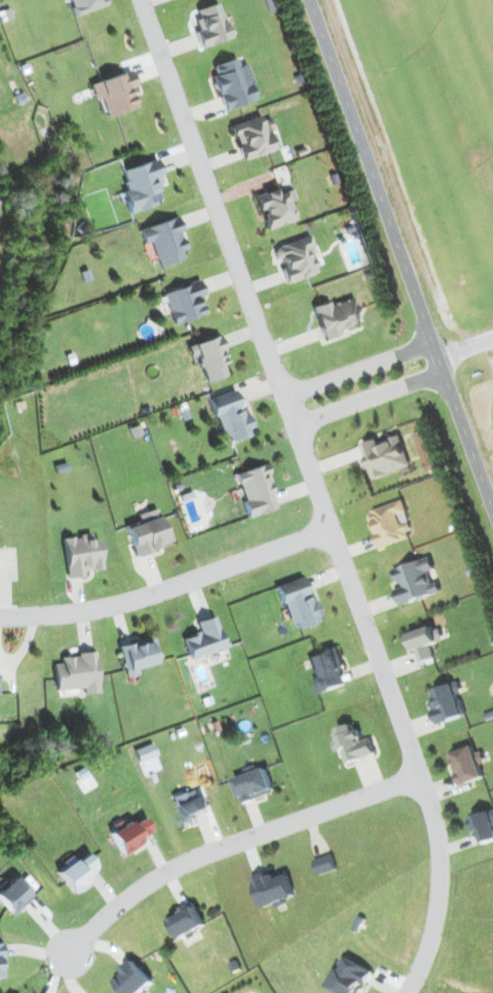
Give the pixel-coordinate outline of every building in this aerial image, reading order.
[(73,15),(104,6),(102,0),(68,0),(73,15)] [(196,10),(202,29),(195,32),(200,48),(229,38),(217,3),(196,10)] [(221,110),(256,99),(245,64),(238,66),(235,58),(213,65),(216,76),(211,77),(221,110)] [(89,83),(94,100),(100,98),(106,117),(136,107),(130,88),(135,87),(130,71),(89,83)] [(241,160),(273,150),(261,114),(230,125),(241,160)] [(120,169),(126,190),(121,191),(128,213),(160,203),(153,177),(161,175),(156,159),(120,169)] [(292,189),(275,193),(274,189),(254,195),(259,211),(261,210),(267,229),(296,220),(291,201),(295,200),(292,189)] [(142,244),(150,242),(157,267),(183,259),(181,251),(186,249),(176,217),(138,229),(142,244)] [(319,272),(307,236),(275,247),(282,268),(281,268),(286,283),(319,272)] [(162,292),(172,325),(205,314),(200,297),(204,295),(199,280),(162,292)] [(322,340),(338,335),(337,332),(362,325),(354,297),(330,304),(329,301),(312,306),(322,340)] [(187,346),(192,359),(197,358),(205,382),(226,375),(223,364),(227,362),(218,335),(187,346)] [(253,433),(245,407),(240,409),(235,390),(210,397),(223,442),(253,433)] [(428,472),(440,467),(426,429),(413,433),(428,472)] [(365,443),(373,477),(411,468),(402,434),(365,443)] [(276,508),(266,474),(268,473),(266,464),(234,473),(247,517),(276,508)] [(382,547),(413,537),(408,521),(403,523),(400,515),(408,512),(404,500),(370,511),(382,547)] [(126,527),(135,555),(173,543),(168,528),(162,530),(155,508),(136,514),(139,523),(126,527)] [(61,537),(67,579),(83,577),(82,571),(102,568),(97,539),(90,540),(89,533),(61,537)] [(401,605),(442,592),(439,582),(433,584),(429,571),(435,569),(431,557),(395,568),(401,587),(396,589),(401,605)] [(298,628),(320,621),(311,594),(308,595),(302,577),(275,585),(288,624),(295,622),(298,628)] [(224,649),(215,615),(196,620),(199,632),(182,637),(189,659),(224,649)] [(412,651),(417,650),(420,662),(435,658),(431,644),(444,640),(440,625),(407,634),(412,651)] [(125,677),(137,674),(136,668),(155,663),(149,638),(118,645),(125,677)] [(346,684),(341,670),(346,668),(337,646),(307,657),(314,676),(312,677),(318,694),(346,684)] [(56,691),(83,688),(84,694),(99,692),(94,653),(60,656),(61,663),(53,664),(56,691)] [(438,724),(465,716),(459,694),(463,692),(459,681),(433,690),(438,708),(433,709),(438,724)] [(376,755),(371,738),(361,741),(356,723),(337,728),(346,763),(376,755)] [(450,753),(459,785),(485,778),(481,764),(486,762),(483,751),(476,752),(474,745),(450,753)] [(235,777),(242,803),(275,793),(268,768),(235,777)] [(183,827),(198,821),(195,815),(207,810),(201,794),(194,798),(190,789),(170,797),(183,827)] [(468,818),(473,833),(479,831),(483,844),(492,841),(492,809),(468,818)] [(151,832),(144,818),(131,825),(130,821),(108,832),(121,856),(143,844),(140,838),(151,832)] [(89,881),(85,876),(96,867),(85,853),(75,861),(73,859),(55,872),(72,894),(89,881)] [(319,876),(337,869),(332,853),(314,860),(319,876)] [(295,896),(286,870),(267,876),(266,872),(252,877),(263,907),(276,903),(277,907),(286,904),(285,900),(295,896)] [(31,897),(13,877),(0,888),(0,904),(11,916),(31,897)] [(206,925),(193,901),(169,914),(182,938),(206,925)] [(339,992),(358,992),(363,983),(367,985),(373,970),(347,958),(343,969),(337,966),(327,988),(339,992)] [(154,985),(136,961),(116,977),(128,992),(144,992),(154,985)]
